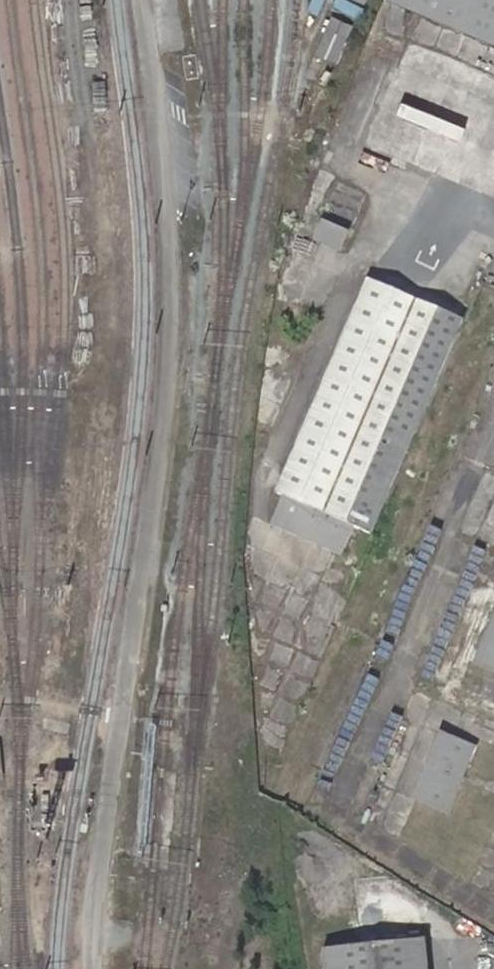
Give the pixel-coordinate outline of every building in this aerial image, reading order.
[(493,37),(493,0),(409,0),(493,37)] [(340,59),(356,23),(337,15),(321,50),(340,59)] [(345,224),(322,214),(314,234),(336,243),(345,224)] [(284,492),(353,521),(371,529),(463,315),(370,277),(279,489),(284,492)] [(349,530),(353,521),(284,492),(272,518),(341,548),(349,530)] [(493,670),(493,617),(473,666),(492,674),(493,670)] [(444,808),(473,744),(442,729),(414,795),(444,808)] [(325,968),(429,968),(426,937),(324,945),(325,968)]
